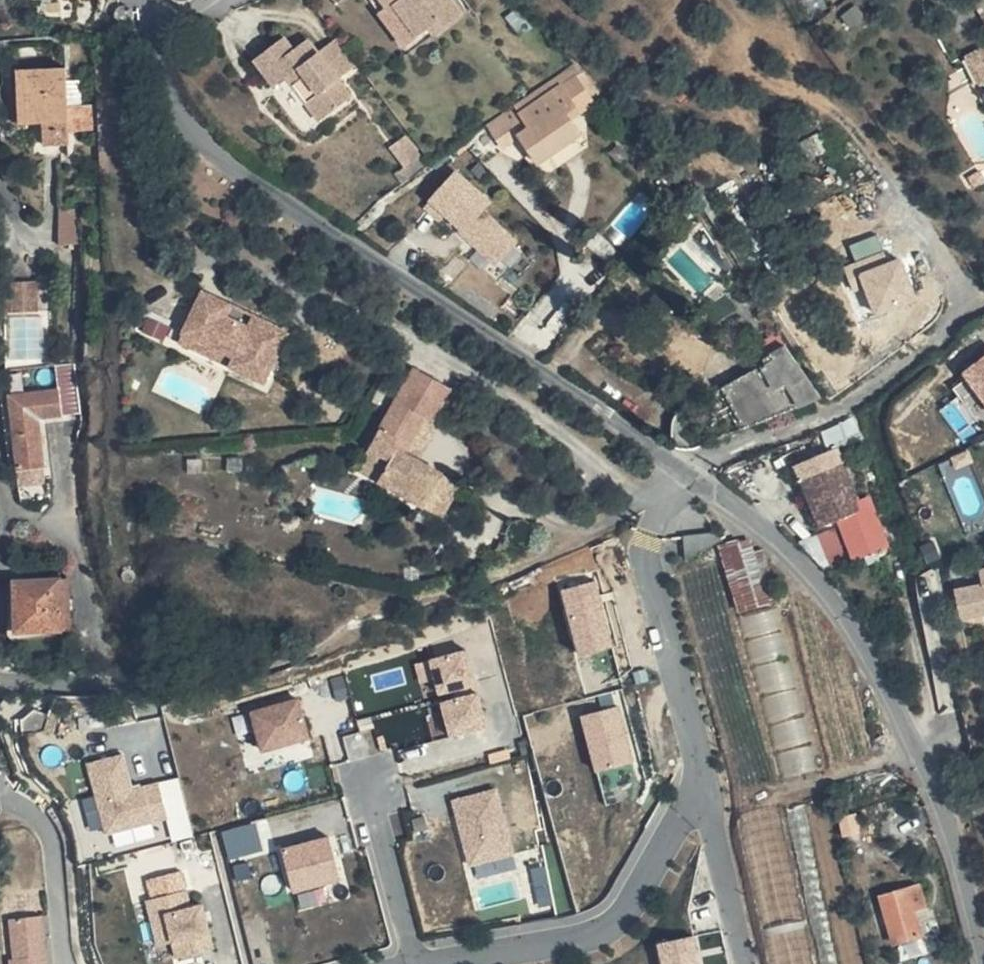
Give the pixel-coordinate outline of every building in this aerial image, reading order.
[(435,28),(445,18),(453,27),(470,11),(460,0),(378,0),(391,14),(385,21),(411,50),(435,28)] [(962,3),(983,35),(983,0),(967,0),(962,3)] [(445,18),(435,28),(444,36),(453,27),(445,18)] [(339,76),(361,58),(340,33),(318,53),(304,35),(289,48),(281,39),(255,63),(276,88),(287,79),(324,120),(353,93),(339,76)] [(966,60),(983,83),(983,82),(983,49),(966,60)] [(532,136),(571,112),(597,98),(576,70),(499,119),(511,135),(517,131),(525,126),(532,136)] [(44,126),(44,71),(21,71),(21,126),(44,126)] [(73,71),(44,71),(44,126),(48,126),(48,146),(75,146),(75,133),(98,133),(98,108),(72,108),(73,71)] [(581,130),(571,112),(532,136),(525,126),(517,131),(535,158),(581,130)] [(511,135),(499,119),(487,127),(499,143),(511,135)] [(408,135),(394,144),(404,161),(419,152),(408,135)] [(457,176),(433,205),(448,217),(466,232),(464,234),(500,264),(519,242),(483,213),(491,204),(457,176)] [(448,217),(433,205),(427,211),(442,224),(448,217)] [(299,230),(289,224),(279,238),(290,245),(299,230)] [(7,309),(39,309),(40,279),(7,279),(7,309)] [(232,305),(203,291),(197,303),(193,312),(179,343),(194,350),(198,341),(235,358),(231,367),(265,383),(273,365),(283,344),(283,343),(267,335),(272,324),(254,316),(249,327),(226,316),(232,305)] [(186,309),(193,312),(197,303),(191,300),(186,309)] [(254,316),(232,305),(226,316),(249,327),(254,316)] [(166,338),(171,319),(149,314),(145,333),(166,338)] [(289,332),(272,324),(267,335),(283,343),(289,332)] [(707,422),(844,379),(816,340),(695,387),(688,399),(689,417),(694,420),(707,422)] [(198,341),(194,350),(231,367),(235,358),(198,341)] [(290,347),(283,344),(273,365),(280,368),(290,347)] [(959,374),(983,411),(983,357),(959,374)] [(416,367),(406,384),(436,401),(446,384),(416,367)] [(453,388),(446,384),(436,401),(406,384),(397,399),(426,415),(410,443),(400,438),(396,444),(420,458),(440,423),(435,421),(453,388)] [(60,391),(39,393),(10,396),(17,473),(38,471),(44,470),(40,421),(63,419),(60,391)] [(459,494),(465,483),(420,458),(396,444),(400,438),(410,443),(426,415),(397,399),(361,463),(381,474),(377,481),(422,507),(431,492),(441,497),(448,487),(459,494)] [(853,558),(878,549),(844,457),(798,474),(822,540),(844,532),(853,558)] [(431,492),(422,507),(444,519),(459,494),(448,487),(441,497),(431,492)] [(740,611),(778,600),(758,532),(720,543),(740,611)] [(983,614),(983,571),(980,571),(983,586),(955,591),(960,618),(983,614)] [(596,581),(557,593),(576,657),(615,645),(596,581)] [(68,585),(57,585),(16,584),(15,635),(64,635),(68,635),(68,585)] [(747,616),(758,667),(792,660),(782,608),(747,616)] [(467,652),(428,661),(439,698),(476,688),(467,652)] [(327,680),(333,701),(346,698),(341,676),(327,680)] [(478,695),(440,704),(450,740),(488,730),(478,695)] [(294,702),(250,715),(261,755),(306,741),(294,702)] [(616,710),(575,719),(589,775),(629,765),(616,710)] [(126,753),(88,764),(107,836),(170,818),(160,782),(136,788),(126,753)] [(470,863),(513,850),(495,787),(452,799),(470,863)] [(229,856),(264,852),(260,821),(226,825),(229,856)] [(344,837),(301,847),(311,890),(354,879),(344,837)] [(925,908),(918,883),(878,894),(891,941),(919,933),(913,911),(925,908)] [(204,905),(198,884),(155,894),(167,943),(180,940),(184,957),(226,947),(216,901),(204,905)] [(45,908),(14,913),(21,952),(17,953),(18,963),(54,963),(45,908)] [(664,963),(705,963),(703,934),(661,937),(664,963)] [(816,951),(777,955),(778,963),(818,963),(816,951)]
